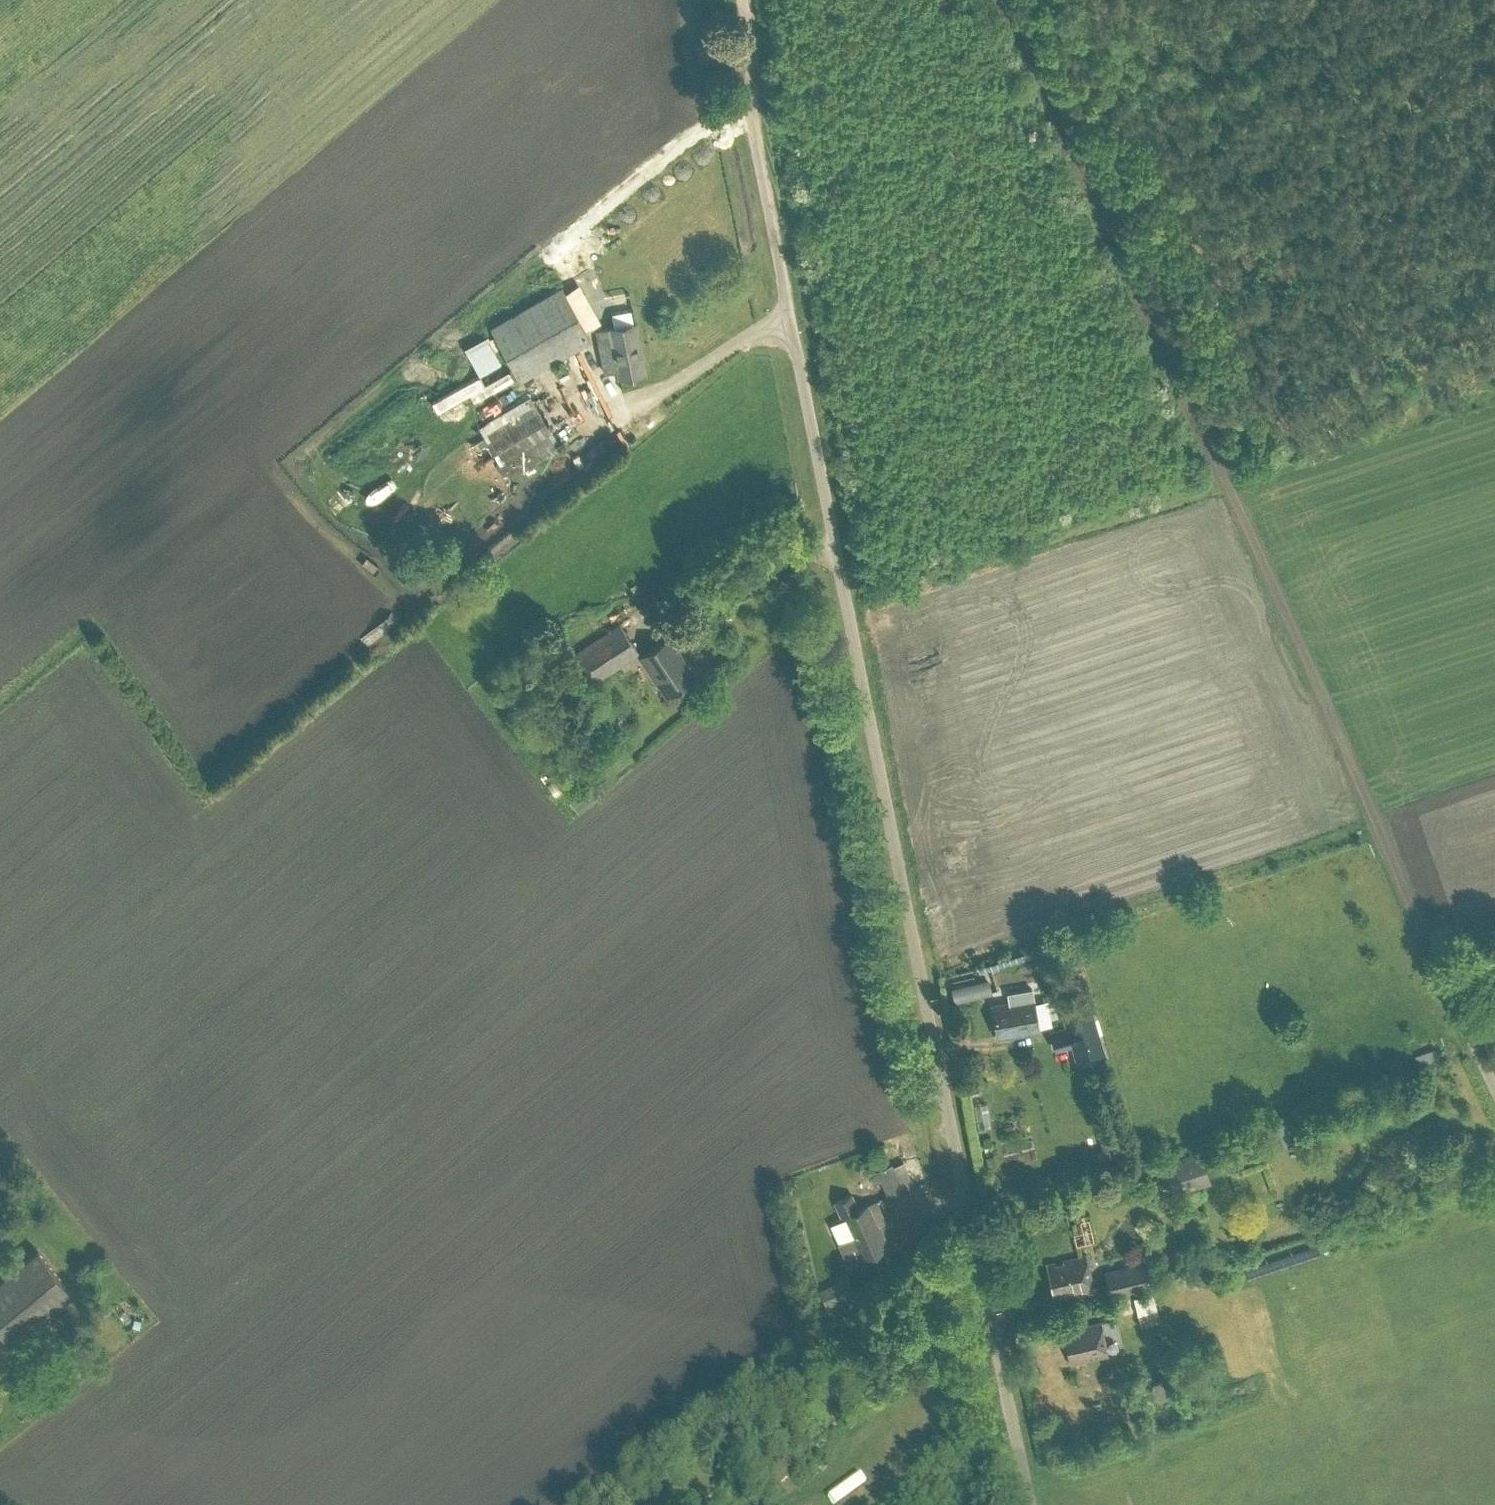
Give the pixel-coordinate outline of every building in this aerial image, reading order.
[(594,307),(606,300),(596,282),(584,289),(594,307)] [(574,305),(562,285),(490,325),(519,377),(603,331),(585,299),(574,305)] [(646,370),(635,320),(609,326),(619,376),(646,370)] [(561,446),(530,395),(479,426),(511,477),(561,446)] [(549,414),(557,428),(576,416),(567,403),(549,414)] [(479,471),(488,460),(480,453),(470,464),(479,471)] [(639,652),(619,622),(575,650),(595,681),(639,652)] [(695,676),(669,636),(642,653),(668,693),(695,676)] [(1041,1029),(1034,994),(992,1002),(998,1033),(1020,1029),(1021,1032),(1041,1029)] [(1088,997),(1059,1005),(1076,1064),(1105,1056),(1088,997)] [(1162,1197),(1210,1181),(1200,1148),(1152,1163),(1162,1197)] [(910,1184),(901,1159),(867,1171),(872,1184),(881,1181),(885,1193),(910,1184)] [(857,1206),(851,1193),(836,1199),(833,1201),(841,1217),(844,1216),(853,1235),(838,1242),(846,1261),(862,1254),(888,1241),(880,1224),(879,1224),(868,1201),(857,1206)] [(38,1248),(0,1278),(0,1330),(10,1343),(73,1293),(38,1248)] [(1093,1285),(1085,1254),(1047,1263),(1055,1294),(1093,1285)] [(1151,1283),(1146,1260),(1105,1270),(1110,1293),(1151,1283)] [(1137,1325),(1155,1320),(1149,1300),(1131,1305),(1137,1325)] [(1107,1353),(1099,1321),(1062,1329),(1069,1362),(1107,1353)]
